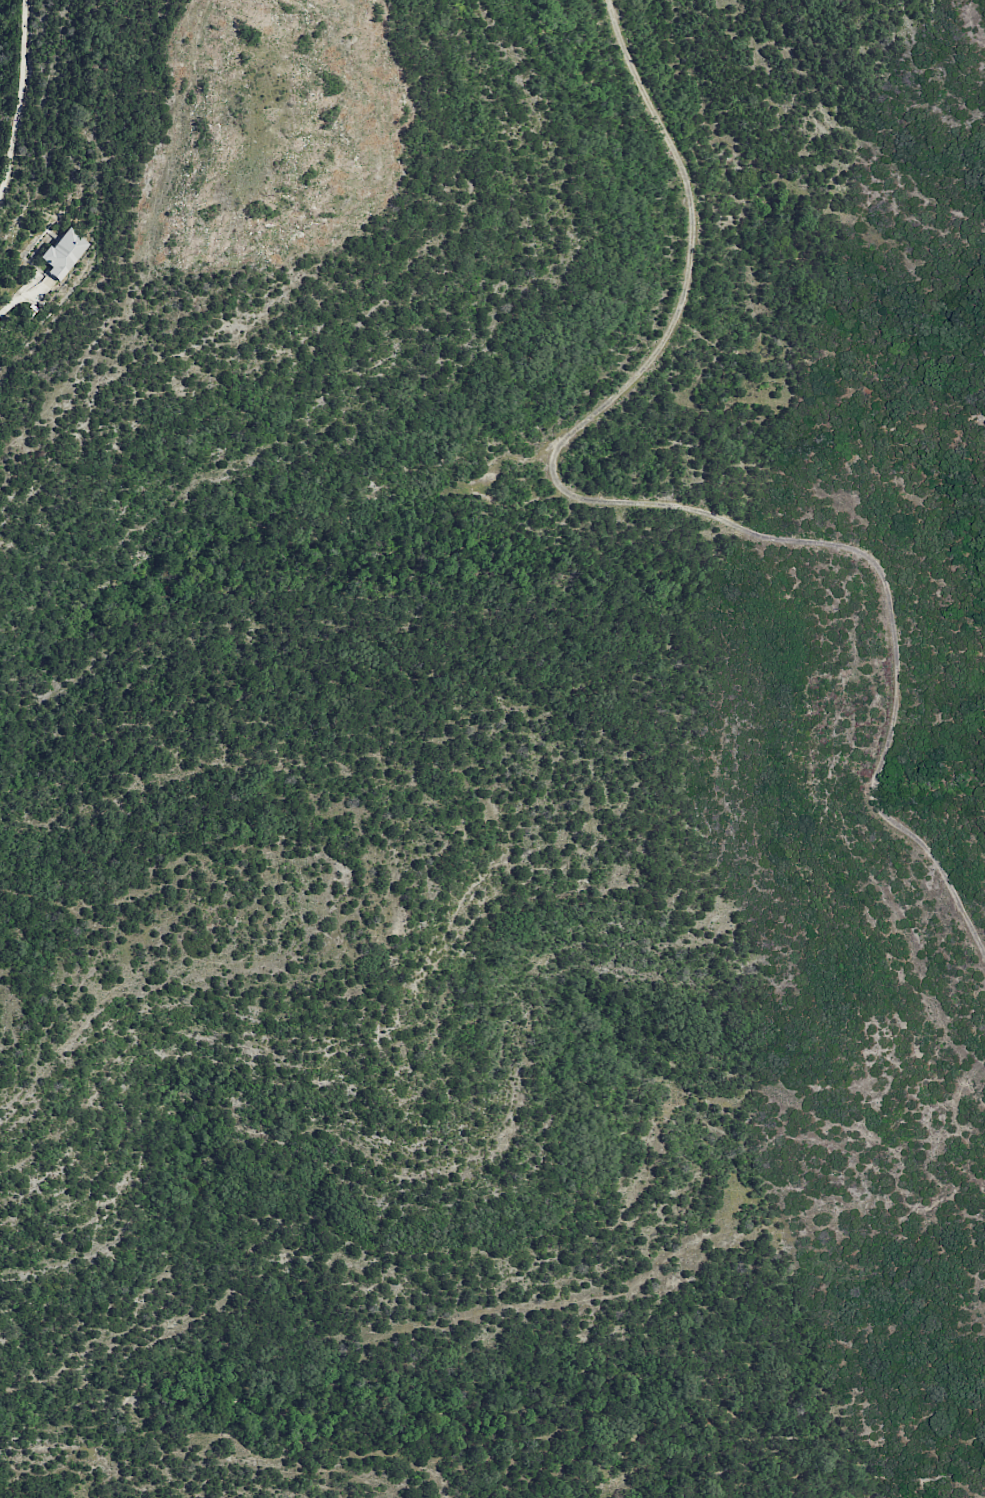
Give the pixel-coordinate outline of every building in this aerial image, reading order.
[(51,267),(46,272),(59,282),(89,244),(66,226),(40,259),(51,267)]
